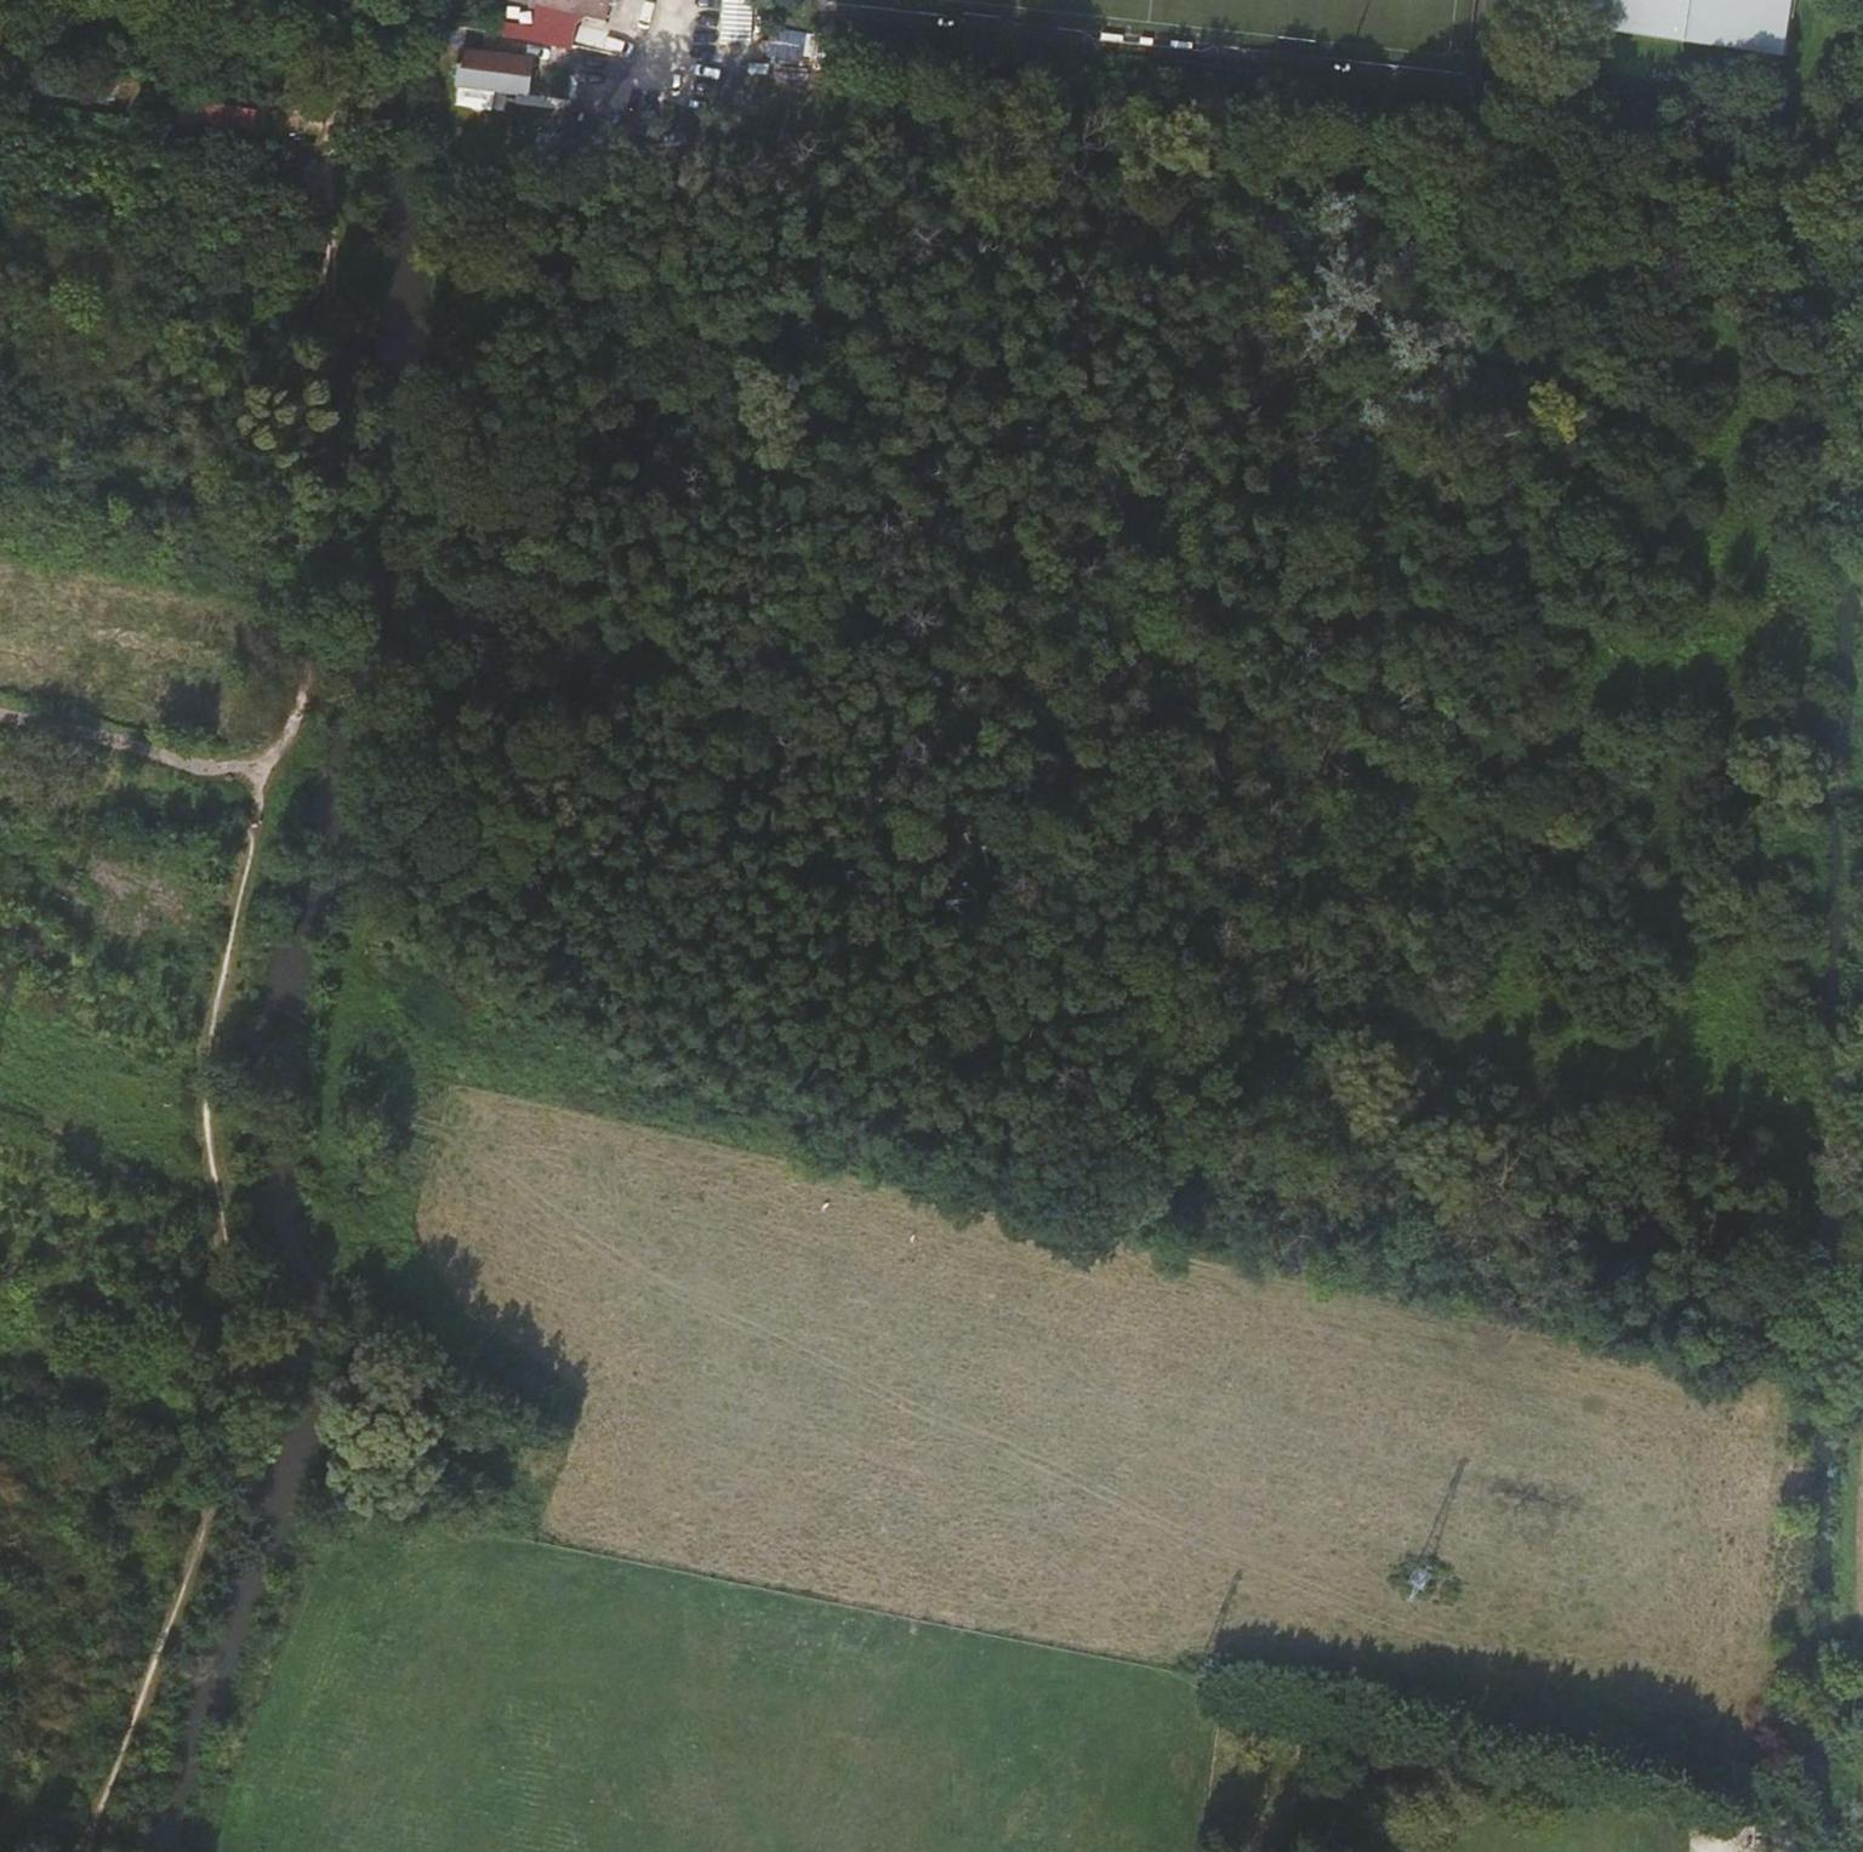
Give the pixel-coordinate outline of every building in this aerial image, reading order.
[(608,0),(510,0),(510,4),(556,14),(557,7),(567,10),(605,17),(608,0)] [(750,0),(719,0),(717,39),(748,40),(750,0)] [(1562,13),(1792,42),(1798,0),(1563,0),(1562,13)] [(572,45),(576,22),(530,15),(529,18),(509,14),(506,30),(525,33),(525,36),(572,45)] [(524,95),(529,60),(460,49),(455,84),(524,95)] [(200,101),(191,99),(188,119),(198,120),(200,101)]
